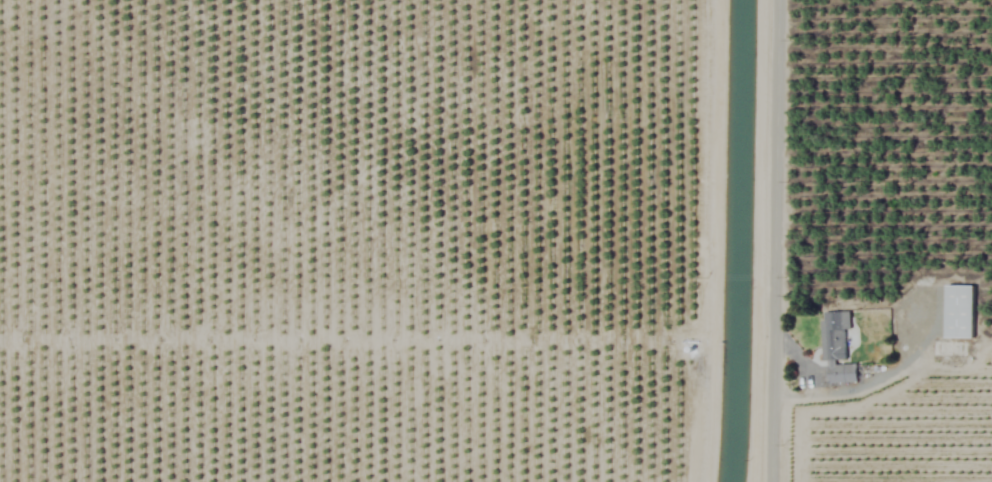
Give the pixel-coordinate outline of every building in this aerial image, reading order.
[(944,338),(972,338),(973,287),(946,286),(944,338)] [(855,364),(836,365),(835,360),(845,359),(844,330),(850,330),(849,311),(820,313),(822,361),(826,360),(827,384),(856,382),(855,364)]
